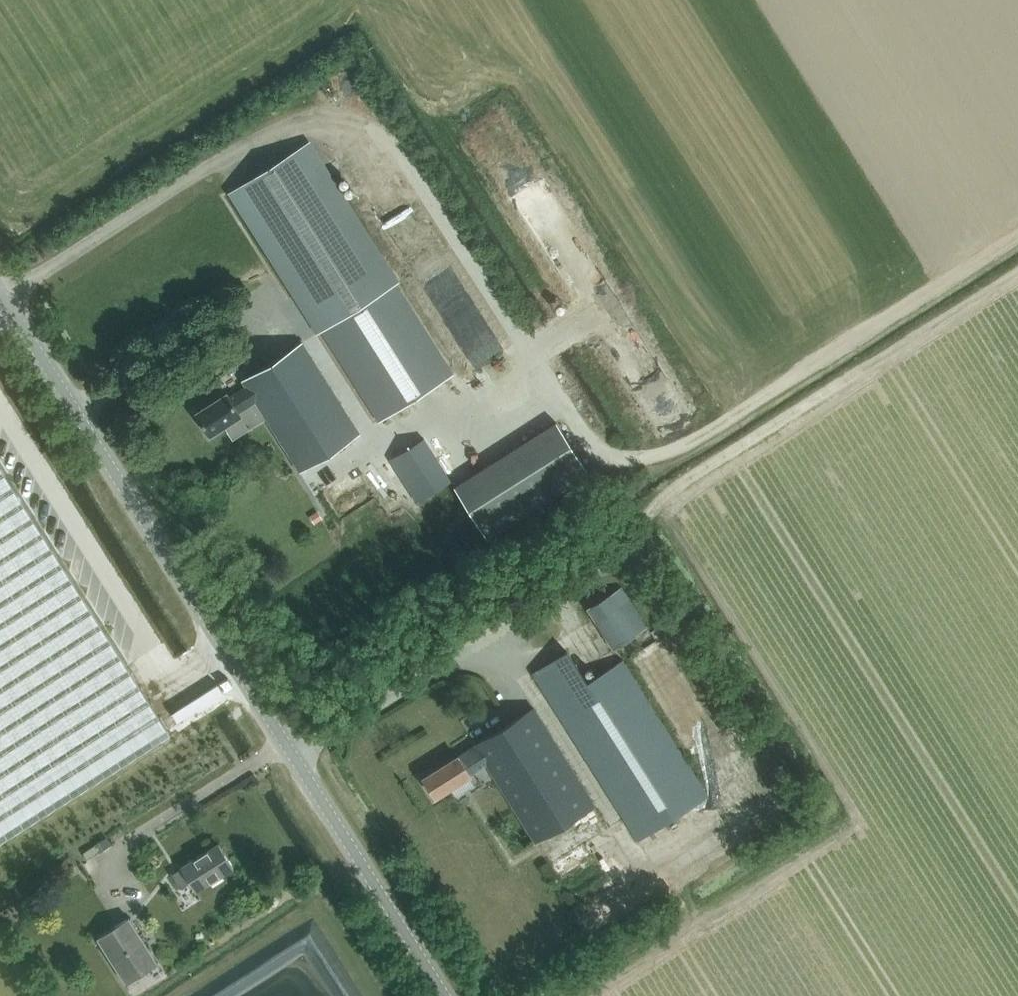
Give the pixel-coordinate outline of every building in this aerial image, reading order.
[(397,283),(309,144),(234,191),(321,330),(397,283)] [(453,373),(397,283),(321,330),(378,421),(453,373)] [(300,470),(360,432),(302,342),(243,381),(246,386),(229,396),(227,393),(196,412),(210,435),(241,415),(239,412),(256,401),(300,470)] [(416,502),(452,479),(425,437),(389,460),(416,502)] [(0,465),(0,841),(171,733),(0,465)] [(613,649),(647,627),(621,586),(587,608),(613,649)] [(440,642),(448,636),(445,631),(436,637),(440,642)] [(642,664),(662,653),(654,638),(634,649),(642,664)] [(567,651),(532,673),(638,839),(707,795),(622,659),(587,682),(567,651)] [(474,745),(475,745),(486,764),(535,841),(594,803),(533,707),(474,745)] [(470,775),(486,764),(475,745),(423,778),(435,798),(470,776),(470,775)] [(539,839),(543,850),(557,844),(553,833),(539,839)] [(218,843),(177,870),(178,871),(170,876),(183,895),(191,890),(192,893),(233,867),(218,843)] [(125,981),(148,966),(157,960),(128,915),(95,935),(125,981)]
